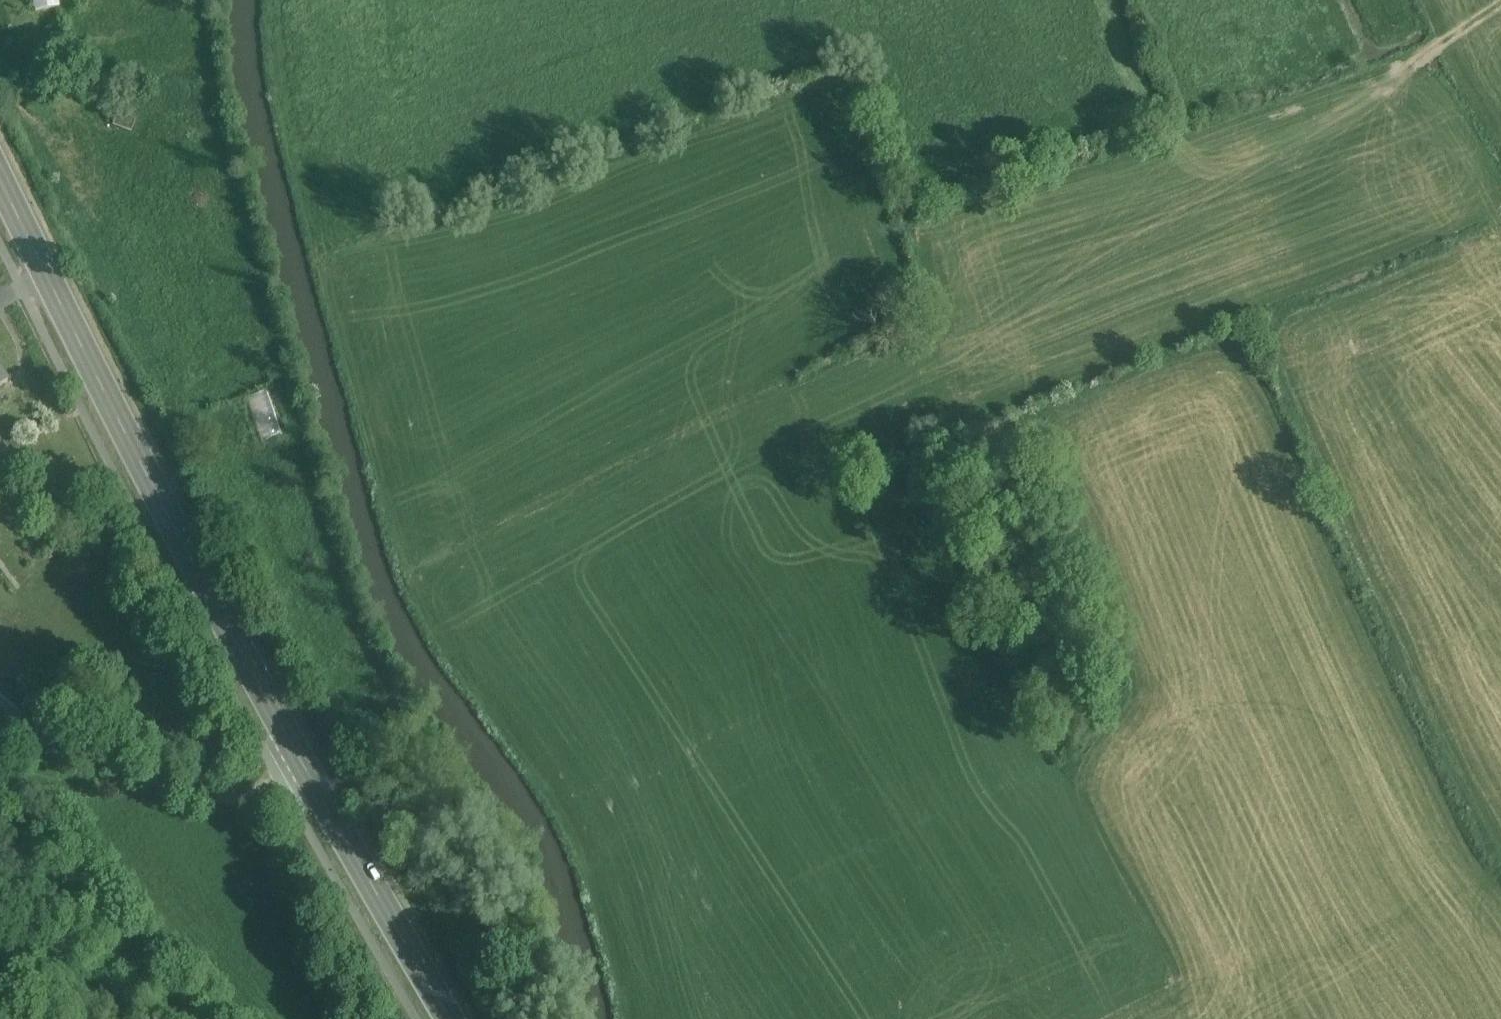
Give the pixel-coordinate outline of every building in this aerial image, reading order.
[(36,9),(59,5),(58,0),(35,0),(36,9)] [(0,364),(0,383),(9,377),(0,364)] [(247,393),(260,435),(280,429),(267,387),(247,393)] [(0,437),(0,454),(8,449),(0,437)] [(89,812),(75,811),(74,827),(89,828),(89,812)]
